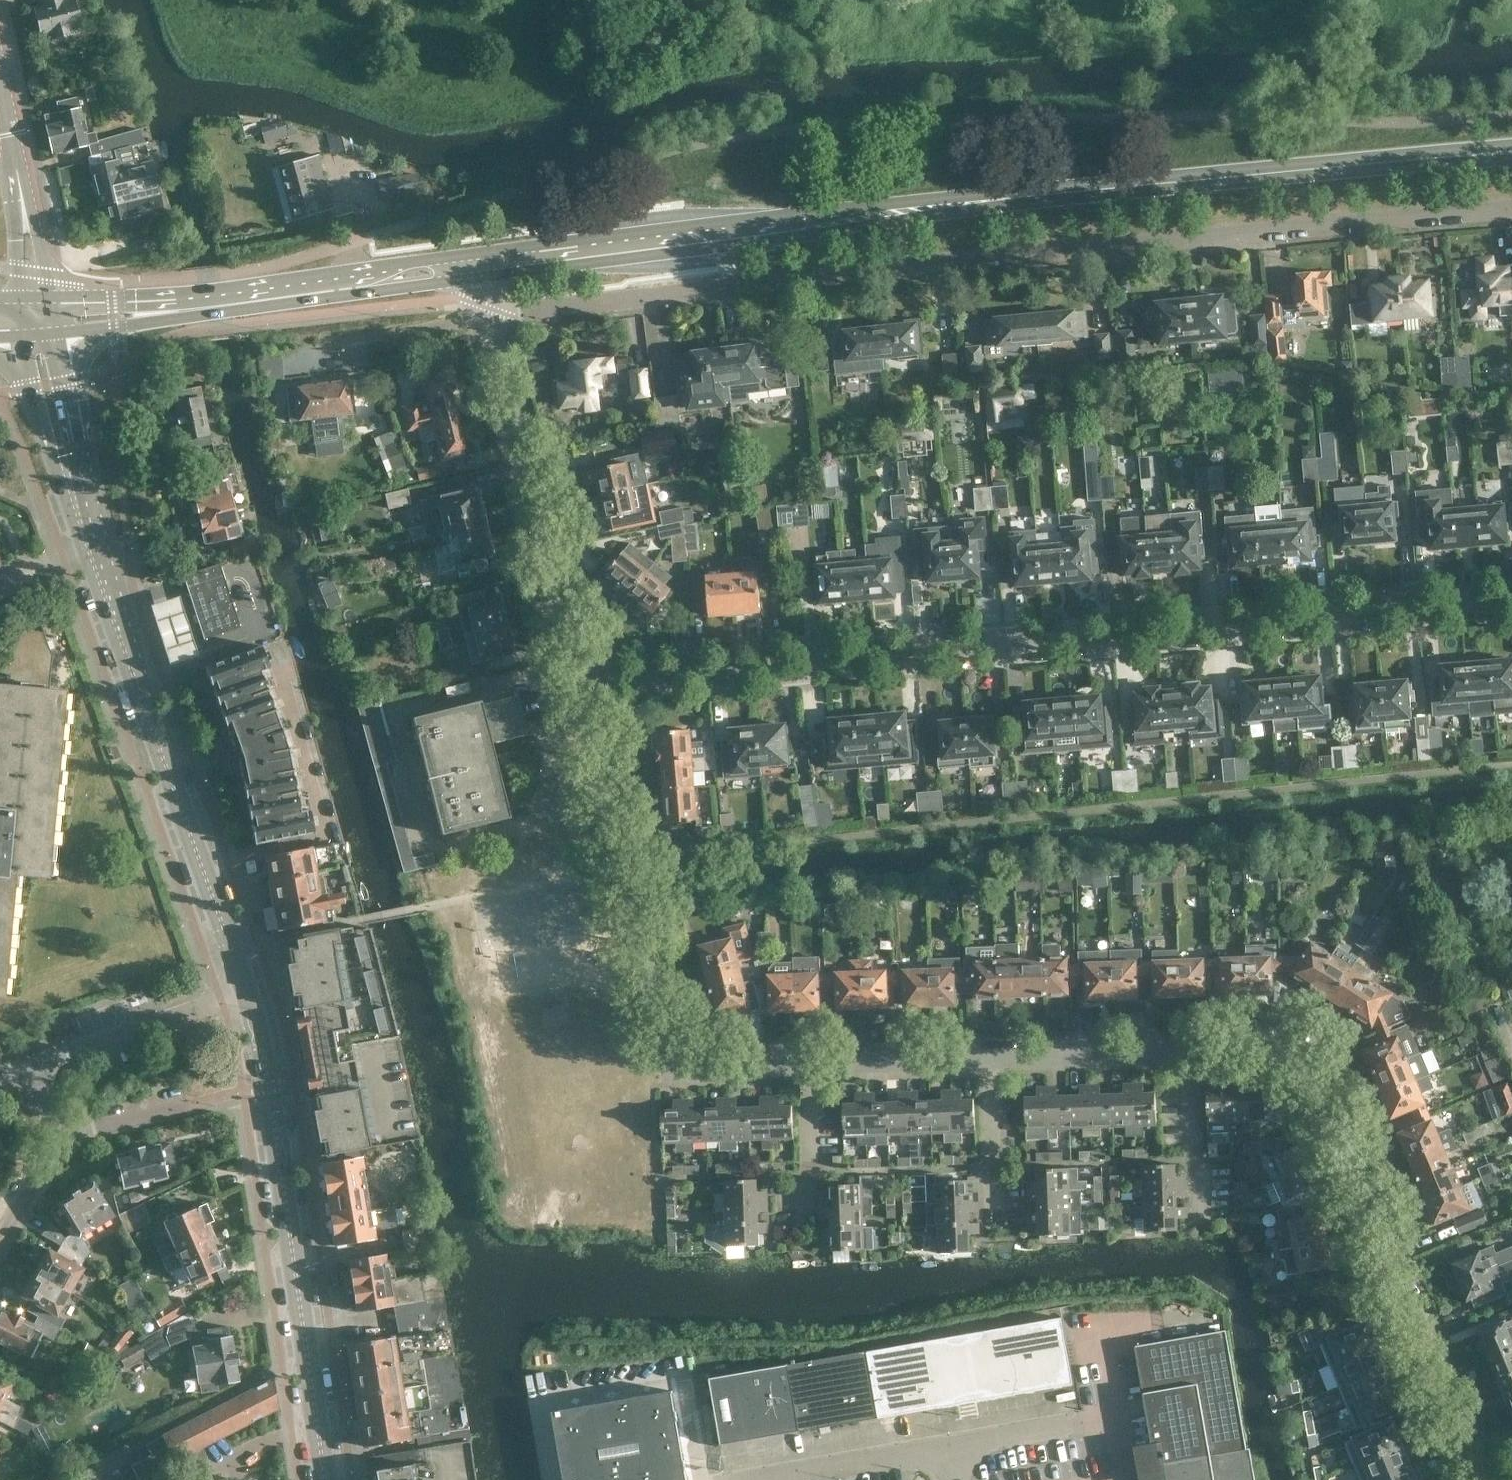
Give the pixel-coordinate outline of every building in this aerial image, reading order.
[(42,1),(43,5),(35,8),(43,35),(51,33),(52,39),(74,33),(73,27),(81,25),(74,1),(79,0),(44,0),(42,1)] [(86,89),(89,103),(98,101),(95,87),(86,89)] [(145,143),(144,143),(142,133),(140,127),(96,139),(95,133),(88,135),(79,97),(58,102),(60,112),(46,115),(50,132),(54,152),(89,144),(92,156),(145,143)] [(344,139),(327,135),(332,149),(341,151),(344,139)] [(144,143),(92,156),(89,157),(100,206),(105,205),(109,221),(98,223),(102,240),(121,235),(117,219),(163,209),(149,147),(150,147),(149,142),(145,143),(144,143)] [(334,207),(324,173),(319,155),(278,167),(279,170),(275,171),(278,181),(281,180),(293,219),(334,207)] [(383,193),(395,191),(392,177),(380,180),(383,193)] [(1478,259),(1480,292),(1463,293),(1464,308),(1472,307),(1473,319),(1486,318),(1486,306),(1501,305),(1501,318),(1511,317),(1511,282),(1507,282),(1502,282),(1501,276),(1493,277),(1492,258),(1478,259)] [(1299,285),(1294,286),(1296,306),(1282,308),(1281,295),(1266,297),(1273,365),(1288,363),(1284,329),(1307,327),(1306,321),(1324,320),(1323,311),(1329,311),(1327,286),(1331,286),(1330,273),(1298,276),(1299,285)] [(1400,278),(1404,320),(1434,317),(1431,279),(1413,280),(1413,277),(1400,278)] [(1370,284),(1372,302),(1350,304),(1352,324),(1404,320),(1400,278),(1386,279),(1386,283),(1370,284)] [(1223,297),(1189,301),(1194,340),(1226,336),(1224,314),(1231,313),(1234,311),(1233,302),(1230,299),(1223,300),(1223,297)] [(1194,340),(1189,301),(1157,304),(1157,307),(1149,307),(1146,311),(1147,320),(1151,322),(1158,321),(1161,344),(1194,340)] [(1036,316),(1039,342),(1088,337),(1086,321),(1076,322),(1075,312),(1036,316)] [(1264,315),(1252,317),(1256,357),(1269,356),(1264,315)] [(1039,342),(1036,316),(997,320),(998,330),(989,330),(991,346),(1039,342)] [(882,329),(885,357),(899,356),(900,362),(920,360),(925,353),(924,349),(919,344),(917,325),(882,329)] [(869,359),(885,357),(882,329),(846,333),(847,342),(834,343),(837,375),(871,372),(869,359)] [(1123,361),(1136,359),(1133,331),(1120,332),(1123,361)] [(1099,354),(1111,353),(1109,335),(1097,336),(1099,354)] [(740,348),(739,344),(726,346),(733,399),(749,397),(748,394),(801,387),(798,364),(777,366),(776,357),(771,353),(766,354),(765,345),(740,348)] [(733,403),(733,399),(726,346),(713,347),(714,351),(688,354),(689,362),(684,363),(680,368),(685,409),(733,403)] [(971,367),(984,366),(982,347),(970,348),(971,367)] [(947,375),(958,374),(956,354),(945,355),(947,375)] [(1454,357),(1456,392),(1457,392),(1471,391),(1469,356),(1454,357)] [(1442,389),(1456,392),(1454,357),(1439,358),(1442,389)] [(600,373),(614,371),(613,360),(572,364),(575,384),(561,386),(563,406),(580,404),(581,411),(599,409),(597,388),(601,387),(600,373)] [(647,371),(632,372),(632,384),(635,399),(650,398),(647,371)] [(418,426),(456,417),(446,378),(428,382),(431,395),(428,396),(431,412),(420,415),(418,404),(404,407),(409,429),(418,426)] [(322,383),(329,440),(329,441),(356,438),(352,411),(349,380),(322,383)] [(322,383),(286,387),(287,398),(286,399),(284,401),(284,403),(284,406),(286,408),(288,409),(290,421),(314,418),(316,442),(329,440),(322,383)] [(199,446),(212,443),(203,396),(204,395),(202,385),(173,390),(184,447),(198,444),(199,446)] [(659,428),(682,425),(678,397),(655,399),(659,428)] [(456,417),(418,426),(421,438),(426,441),(438,438),(443,458),(464,453),(456,417)] [(680,450),(676,428),(644,433),(647,456),(680,450)] [(418,479),(398,429),(380,436),(399,484),(418,479)] [(1498,465),(1511,464),(1510,441),(1496,442),(1498,465)] [(1446,446),(1447,461),(1458,461),(1457,445),(1446,446)] [(1403,450),(1405,473),(1419,472),(1416,449),(1403,450)] [(1391,475),(1405,473),(1403,450),(1389,451),(1391,475)] [(181,472),(176,452),(168,453),(173,474),(181,472)] [(615,459),(616,465),(584,471),(587,485),(599,482),(601,492),(633,486),(630,472),(642,470),(639,454),(615,459)] [(1152,455),(1141,456),(1144,488),(1152,487),(1151,476),(1154,475),(1152,455)] [(1320,458),(1322,481),(1336,479),(1334,456),(1320,458)] [(1302,482),(1322,481),(1320,458),(1300,459),(1302,482)] [(1100,477),(1100,476),(1100,477),(1098,460),(1085,462),(1088,501),(1102,500),(1100,477)] [(1250,461),(1251,476),(1262,475),(1260,460),(1250,461)] [(217,467),(218,475),(237,471),(235,463),(217,467)] [(435,463),(416,468),(419,480),(438,475),(435,463)] [(1209,465),(1211,488),(1224,487),(1222,464),(1209,465)] [(1197,489),(1211,488),(1209,465),(1195,466),(1197,489)] [(1100,477),(1102,500),(1115,498),(1113,475),(1100,476),(1100,477)] [(201,515),(234,507),(227,480),(192,489),(194,499),(198,501),(201,515)] [(1047,496),(1058,495),(1057,480),(1046,481),(1047,496)] [(645,484),(633,486),(601,492),(607,517),(650,509),(645,484)] [(992,509),(995,509),(1009,508),(1007,485),(990,486),(992,509)] [(752,488),(754,505),(768,502),(766,486),(752,488)] [(975,510),(990,509),(992,509),(990,486),(973,487),(975,510)] [(1336,489),(1337,503),(1341,502),(1345,544),(1370,542),(1369,536),(1366,500),(1366,494),(1365,486),(1336,489)] [(1369,536),(1370,542),(1395,539),(1393,525),(1399,525),(1397,502),(1391,502),(1390,486),(1377,487),(1377,493),(1366,494),(1366,500),(1369,536)] [(436,522),(479,512),(473,488),(426,499),(429,511),(433,510),(436,522)] [(386,510),(409,505),(406,489),(383,494),(386,510)] [(905,494),(907,517),(921,516),(919,493),(905,494)] [(894,518),(907,517),(905,494),(892,495),(894,518)] [(1477,507),(1480,543),(1505,541),(1501,500),(1489,501),(1490,506),(1477,507)] [(768,502),(754,505),(759,535),(773,533),(768,502)] [(864,515),(863,503),(852,504),(853,516),(864,515)] [(1480,543),(1477,507),(1465,508),(1465,503),(1453,504),(1456,541),(1456,545),(1480,543)] [(1282,524),(1281,511),(1281,504),(1257,506),(1257,514),(1258,526),(1262,563),(1285,561),(1286,561),(1282,524)] [(1432,548),(1456,545),(1456,541),(1453,504),(1452,504),(1452,509),(1441,510),(1440,505),(1428,506),(1432,548)] [(807,505),(776,506),(778,530),(809,527),(807,505)] [(241,534),(234,507),(201,515),(205,530),(203,533),(205,543),(241,534)] [(685,525),(696,522),(693,508),(683,509),(683,507),(656,512),(659,526),(685,520),(685,525)] [(1312,509),(1281,511),(1282,524),(1285,561),(1286,561),(1310,558),(1310,548),(1316,547),(1312,509)] [(1200,510),(1170,513),(1175,570),(1176,570),(1176,574),(1189,573),(1189,569),(1200,568),(1199,556),(1204,556),(1200,510)] [(446,532),(449,544),(484,536),(479,512),(436,522),(439,534),(446,532)] [(1170,513),(1146,515),(1151,572),(1175,570),(1172,533),(1170,513)] [(1262,563),(1258,526),(1257,514),(1226,517),(1230,555),(1236,554),(1237,565),(1262,563)] [(1146,515),(1144,515),(1121,518),(1127,574),(1136,574),(1136,578),(1150,577),(1150,572),(1151,572),(1146,515)] [(951,531),(952,542),(955,578),(980,576),(979,565),(988,564),(984,518),(963,520),(964,529),(951,531)] [(661,538),(672,536),(686,534),(685,525),(685,520),(659,526),(661,538)] [(685,525),(686,534),(688,551),(701,549),(699,522),(696,522),(685,525)] [(424,536),(421,526),(407,530),(409,540),(424,536)] [(1063,545),(1066,582),(1091,580),(1087,532),(1074,534),(1075,544),(1063,545)] [(955,578),(952,542),(940,543),(939,533),(926,534),(931,581),(955,578)] [(687,551),(688,551),(686,534),(672,536),(675,561),(688,560),(687,551)] [(1066,582),(1063,545),(1062,540),(1051,541),(1050,538),(1046,534),(1038,535),(1039,547),(1042,584),(1066,582)] [(449,544),(434,548),(440,572),(455,568),(490,560),(484,536),(449,544)] [(1042,584),(1039,547),(1026,549),(1025,538),(1013,540),(1017,586),(1042,584)] [(857,556),(856,549),(842,550),(843,564),(846,600),(871,598),(867,555),(857,556)] [(821,602),(846,600),(843,564),(842,550),(827,551),(827,556),(817,556),(821,602)] [(871,598),(896,596),(892,550),(880,551),(880,554),(867,555),(871,598)] [(631,593),(655,562),(641,551),(634,559),(625,551),(607,573),(631,593)] [(655,562),(631,593),(654,612),(672,590),(665,585),(672,576),(655,562)] [(205,639),(241,627),(224,574),(220,563),(184,575),(188,585),(205,639)] [(733,574),(737,613),(762,611),(759,572),(733,574)] [(737,613),(733,574),(708,577),(711,615),(737,613)] [(330,581),(313,583),(316,596),(332,594),(330,581)] [(465,633),(506,623),(499,594),(485,598),(483,589),(456,596),(465,633)] [(181,596),(152,605),(170,666),(201,656),(181,596)] [(2,995),(13,873),(47,876),(63,692),(48,691),(52,656),(39,622),(0,647),(0,995),(2,995)] [(472,661),(482,658),(513,651),(506,623),(465,633),(472,661)] [(439,639),(451,636),(449,627),(437,630),(439,639)] [(451,636),(439,639),(442,649),(454,646),(451,636)] [(288,748),(260,671),(269,668),(261,645),(205,666),(235,748),(241,746),(244,755),(239,757),(256,844),(315,832),(311,811),(301,813),(288,748)] [(1494,697),(1495,711),(1511,710),(1511,660),(1491,662),(1494,697)] [(1467,664),(1470,706),(1481,705),(1481,698),(1494,697),(1491,662),(1467,664)] [(438,670),(441,683),(469,676),(465,663),(438,670)] [(1446,708),(1461,706),(1470,706),(1467,664),(1442,666),(1446,708)] [(1295,679),(1300,728),(1331,726),(1330,714),(1324,715),(1320,677),(1295,679)] [(1300,730),(1300,728),(1295,679),(1271,682),(1274,717),(1273,717),(1274,732),(1300,730)] [(471,691),(469,682),(445,687),(446,688),(447,697),(471,691)] [(1271,682),(1246,684),(1248,700),(1241,701),(1243,726),(1250,725),(1251,728),(1254,730),(1257,730),(1260,727),(1261,724),(1261,718),(1273,717),(1274,717),(1271,682)] [(1407,682),(1382,684),(1385,720),(1386,728),(1401,726),(1401,724),(1411,723),(1407,682)] [(1357,686),(1358,697),(1351,698),(1355,735),(1387,732),(1386,728),(1385,720),(1382,684),(1357,686)] [(1185,690),(1188,726),(1203,725),(1204,731),(1214,730),(1210,688),(1185,690)] [(1188,726),(1185,690),(1161,692),(1164,728),(1165,734),(1177,733),(1176,727),(1188,726)] [(1161,692),(1136,694),(1137,705),(1130,705),(1133,745),(1165,742),(1165,734),(1164,728),(1161,692)] [(481,700),(444,709),(413,717),(442,834),(510,817),(491,742),(526,734),(516,695),(482,703),(481,700)] [(1075,699),(1079,746),(1079,748),(1112,746),(1108,707),(1101,707),(1100,697),(1075,699)] [(1051,701),(1055,749),(1079,746),(1075,699),(1051,701)] [(381,701),(357,708),(386,814),(400,809),(387,763),(397,761),(381,701)] [(1024,751),(1055,749),(1051,701),(1027,703),(1029,732),(1023,732),(1024,751)] [(905,714),(880,716),(884,764),(917,761),(914,722),(906,722),(905,714)] [(880,716),(856,718),(860,765),(860,766),(884,764),(880,716)] [(860,765),(856,718),(831,720),(832,730),(825,730),(828,768),(860,765)] [(992,718),(967,720),(970,757),(982,756),(983,762),(996,761),(992,718)] [(1428,729),(1427,718),(1416,719),(1418,739),(1420,760),(1430,758),(1428,729)] [(971,765),(970,757),(967,720),(942,723),(944,751),(938,752),(939,767),(971,765)] [(759,723),(763,765),(778,763),(778,768),(790,767),(787,725),(775,726),(774,722),(759,723)] [(747,766),(763,765),(759,723),(744,724),(744,729),(733,730),(736,772),(747,771),(747,766)] [(1428,729),(1430,758),(1444,757),(1441,729),(1428,730),(1428,729)] [(664,760),(694,758),(691,730),(651,733),(653,753),(659,752),(660,761),(664,760)] [(707,757),(716,756),(714,731),(703,732),(705,757),(707,757)] [(1471,739),(1473,755),(1484,754),(1482,738),(1471,739)] [(1358,766),(1355,743),(1343,745),(1346,767),(1358,766)] [(1346,767),(1343,745),(1331,746),(1333,769),(1346,767)] [(1248,778),(1245,755),(1233,757),(1236,780),(1248,778)] [(667,790),(696,787),(695,770),(718,768),(716,756),(707,757),(705,757),(694,758),(664,760),(667,790)] [(1236,780),(1233,757),(1221,758),(1223,781),(1236,780)] [(1275,759),(1277,775),(1288,774),(1286,758),(1275,759)] [(1123,772),(1124,792),(1137,791),(1134,770),(1123,772)] [(1168,771),(1169,787),(1180,786),(1179,770),(1168,771)] [(1115,793),(1124,792),(1123,772),(1112,773),(1115,793)] [(1031,802),(1028,779),(1016,781),(1018,803),(1031,802)] [(1075,781),(1077,797),(1088,796),(1086,780),(1075,781)] [(1018,803),(1016,781),(1003,782),(1006,805),(1018,803)] [(819,825),(816,805),(816,802),(813,783),(800,785),(807,826),(819,825)] [(696,787),(667,790),(669,823),(699,820),(696,787)] [(945,811),(943,789),(930,790),(933,813),(945,811)] [(933,813),(930,790),(918,791),(921,814),(933,813)] [(819,825),(833,824),(831,801),(816,802),(816,805),(819,825)] [(879,803),(880,819),(891,817),(890,802),(879,803)] [(725,835),(738,834),(735,813),(722,814),(725,835)] [(700,838),(721,836),(719,824),(699,826),(700,838)] [(319,870),(337,867),(333,843),(266,856),(271,880),(319,870)] [(1278,861),(1284,877),(1294,873),(1289,859),(1290,858),(1286,849),(1278,852),(1281,860),(1278,861)] [(1231,854),(1232,872),(1244,872),(1243,854),(1231,854)] [(421,868),(418,857),(401,862),(404,873),(421,868)] [(1098,878),(1099,878),(1110,877),(1110,875),(1110,870),(1110,865),(1097,866),(1098,878)] [(1110,865),(1110,870),(1110,875),(1122,875),(1121,865),(1110,865)] [(1144,892),(1143,868),(1128,868),(1128,892),(1144,892)] [(324,894),(322,883),(319,870),(271,880),(275,904),(324,894)] [(671,874),(674,886),(686,883),(683,871),(671,874)] [(1061,890),(1075,890),(1074,878),(1061,878),(1061,890)] [(946,902),(960,902),(959,887),(946,887),(946,902)] [(324,894),(275,904),(280,929),(332,919),(330,904),(346,901),(345,892),(328,895),(328,894),(324,895),(324,894)] [(890,898),(879,898),(880,905),(884,909),(890,909),(890,898)] [(825,916),(839,915),(838,900),(825,902),(825,916)] [(752,905),(753,915),(766,914),(766,904),(752,905)] [(1011,934),(1020,934),(1019,918),(1010,918),(1011,934)] [(1379,924),(1378,923),(1371,919),(1357,941),(1365,947),(1379,924)] [(1379,924),(1365,947),(1373,952),(1381,939),(1385,926),(1379,922),(1378,923),(1379,924)] [(318,1141),(363,1133),(367,1128),(352,1045),(398,1036),(370,928),(353,931),(353,927),(304,935),(305,938),(296,939),(297,947),(283,950),(286,966),(287,966),(292,993),(291,993),(294,1009),(297,1009),(298,1015),(296,1015),(299,1031),(301,1030),(309,1072),(306,1073),(309,1090),(312,1089),(313,1096),(310,1096),(313,1113),(314,1113),(319,1139),(318,1139),(318,1141)] [(767,931),(768,946),(777,946),(776,927),(767,927),(767,931)] [(758,946),(768,946),(767,931),(757,931),(758,946)] [(707,967),(738,959),(754,955),(750,936),(702,947),(707,967)] [(1247,993),(1271,992),(1271,970),(1280,970),(1280,957),(1279,941),(1245,942),(1246,959),(1247,993)] [(1042,960),(1043,993),(1044,993),(1044,995),(1069,994),(1068,978),(1078,977),(1078,964),(1068,965),(1068,957),(1060,957),(1060,942),(1042,942),(1042,959),(1042,960)] [(1280,957),(1280,970),(1296,969),(1292,974),(1312,987),(1332,956),(1312,943),(1304,956),(1280,957)] [(997,960),(997,948),(997,944),(967,945),(968,956),(965,957),(965,969),(962,969),(963,982),(966,982),(967,993),(975,993),(974,998),(998,997),(997,960)] [(1333,998),(1358,958),(1359,956),(1340,944),(1332,956),(1312,987),(1314,988),(1315,987),(1333,998)] [(1020,994),(1019,961),(1018,961),(1018,947),(997,948),(997,960),(998,997),(999,996),(1000,994),(1020,994)] [(1113,997),(1112,963),(1112,949),(1079,950),(1079,964),(1078,964),(1078,977),(1088,977),(1089,997),(1113,997)] [(769,962),(769,952),(753,955),(755,966),(769,962)] [(860,959),(861,1006),(888,1006),(887,1004),(895,1004),(894,985),(896,984),(895,971),(872,972),(871,958),(860,959)] [(1358,958),(1333,998),(1352,1010),(1351,1012),(1371,981),(1370,981),(1370,982),(1368,981),(1376,969),(1358,958)] [(712,989),(744,981),(738,959),(707,967),(712,989)] [(828,1008),(861,1006),(860,959),(848,959),(848,973),(827,974),(828,1008)] [(1214,994),(1247,993),(1246,959),(1213,960),(1213,972),(1214,994)] [(1020,994),(1043,993),(1042,960),(1019,961),(1020,994)] [(1205,972),(1213,972),(1213,960),(1179,961),(1180,995),(1205,994),(1204,989),(1206,989),(1205,972)] [(1156,996),(1180,995),(1179,961),(1146,962),(1146,975),(1156,974),(1156,996)] [(1137,975),(1146,975),(1146,962),(1112,963),(1113,997),(1137,996),(1137,975)] [(793,964),(794,1009),(828,1008),(827,974),(824,974),(824,963),(793,964)] [(772,1010),(794,1009),(793,964),(771,965),(772,1010)] [(931,1004),(955,1003),(955,993),(961,993),(960,982),(963,982),(962,969),(930,970),(931,1004)] [(907,1005),(931,1004),(930,970),(895,971),(896,984),(906,984),(907,1005)] [(744,981),(712,989),(711,989),(716,1013),(753,1011),(753,1010),(768,1009),(768,997),(755,997),(756,1007),(755,997),(749,998),(749,995),(747,995),(744,981)] [(1392,1027),(1389,1020),(1403,1000),(1392,994),(1371,981),(1351,1012),(1372,1025),(1376,1020),(1380,1031),(1392,1027)] [(1499,985),(1505,1001),(1511,998),(1511,988),(1509,981),(1499,985)] [(1460,1003),(1465,1016),(1478,1011),(1478,1010),(1488,1006),(1483,994),(1460,1003)] [(1436,1013),(1425,1017),(1429,1027),(1440,1022),(1436,1013)] [(1373,1073),(1408,1059),(1398,1037),(1397,1038),(1392,1027),(1380,1031),(1385,1043),(1364,1051),(1373,1073)] [(1472,1033),(1451,1042),(1455,1052),(1476,1044),(1472,1033)] [(1496,1083),(1511,1077),(1511,1067),(1507,1054),(1503,1056),(1499,1045),(1483,1052),(1496,1083)] [(1383,1095),(1427,1077),(1418,1056),(1408,1060),(1408,1059),(1373,1073),(1373,1074),(1375,1074),(1383,1095)] [(1486,1071),(1472,1077),(1478,1091),(1492,1085),(1486,1071)] [(1428,1113),(1422,1100),(1421,1095),(1437,1088),(1431,1075),(1427,1077),(1383,1095),(1392,1117),(1413,1108),(1416,1117),(1428,1113)] [(1252,1142),(1252,1155),(1261,1154),(1261,1142),(1260,1126),(1269,1120),(1274,1120),(1281,1124),(1283,1120),(1284,1120),(1284,1098),(1273,1098),(1272,1088),(1260,1088),(1260,1082),(1249,1083),(1251,1131),(1252,1142)] [(1242,1132),(1251,1131),(1249,1083),(1240,1083),(1240,1089),(1228,1089),(1229,1122),(1242,1122),(1242,1132)] [(1229,1122),(1228,1089),(1217,1090),(1217,1084),(1206,1084),(1208,1133),(1217,1132),(1217,1122),(1229,1122)] [(1135,1135),(1133,1087),(1123,1087),(1123,1093),(1112,1094),(1113,1126),(1126,1126),(1126,1136),(1135,1135)] [(1133,1087),(1135,1135),(1144,1135),(1143,1125),(1157,1125),(1155,1092),(1143,1093),(1143,1087),(1133,1087)] [(1113,1126),(1112,1094),(1100,1094),(1100,1088),(1090,1089),(1092,1137),(1101,1137),(1100,1127),(1113,1126)] [(1080,1095),(1069,1095),(1070,1128),(1082,1127),(1083,1137),(1092,1137),(1090,1089),(1080,1089),(1080,1095)] [(1027,1139),(1040,1139),(1049,1139),(1047,1090),(1037,1090),(1037,1096),(1025,1097),(1027,1139)] [(1057,1090),(1047,1090),(1049,1139),(1058,1138),(1057,1128),(1070,1128),(1069,1095),(1057,1096),(1057,1090)] [(953,1142),(952,1094),(942,1094),(942,1100),(930,1101),(931,1133),(944,1133),(944,1143),(953,1142)] [(962,1094),(952,1094),(953,1142),(962,1142),(962,1132),(975,1131),(974,1099),(962,1100),(962,1094)] [(1507,1114),(1511,1112),(1511,1094),(1500,1099),(1507,1114)] [(931,1133),(930,1101),(919,1101),(919,1095),(909,1096),(910,1144),(919,1144),(919,1134),(931,1133)] [(899,1102),(887,1102),(888,1135),(901,1134),(901,1144),(910,1144),(909,1096),(898,1096),(899,1102)] [(867,1146),(866,1097),(855,1098),(856,1104),(844,1104),(845,1136),(858,1136),(858,1146),(867,1146)] [(888,1135),(887,1102),(876,1103),(876,1097),(866,1097),(867,1146),(876,1145),(876,1135),(888,1135)] [(781,1100),(770,1101),(772,1149),(781,1149),(781,1139),(794,1138),(793,1106),(781,1106),(781,1100)] [(760,1107),(749,1107),(750,1140),(763,1139),(763,1149),(772,1149),(770,1101),(760,1101),(760,1107)] [(717,1109),(706,1109),(707,1141),(720,1141),(720,1151),(729,1151),(727,1102),(717,1103),(717,1109)] [(750,1140),(749,1107),(738,1108),(737,1102),(727,1102),(729,1151),(738,1150),(738,1140),(750,1140)] [(707,1141),(706,1109),(694,1109),(694,1103),(684,1104),(686,1152),(695,1152),(695,1142),(707,1141)] [(686,1152),(684,1104),(674,1104),(674,1110),(662,1111),(663,1143),(677,1142),(677,1152),(686,1152)] [(1408,1156),(1457,1136),(1453,1127),(1436,1133),(1428,1113),(1416,1117),(1420,1126),(1399,1135),(1408,1156)] [(1491,1121),(1465,1132),(1470,1142),(1495,1131),(1495,1130),(1498,1128),(1495,1121),(1491,1122),(1491,1121)] [(1293,1147),(1289,1136),(1275,1141),(1261,1142),(1261,1154),(1264,1160),(1263,1164),(1265,1171),(1268,1172),(1272,1180),(1317,1161),(1313,1152),(1307,1154),(1303,1143),(1293,1147)] [(1457,1136),(1408,1156),(1417,1176),(1417,1177),(1415,1178),(1416,1179),(1450,1164),(1450,1163),(1449,1164),(1444,1152),(1449,1150),(1450,1152),(1461,1147),(1457,1136)] [(1244,1155),(1252,1155),(1252,1142),(1243,1142),(1244,1155)] [(120,1214),(132,1207),(127,1186),(166,1176),(178,1173),(170,1143),(159,1146),(158,1145),(118,1155),(126,1187),(114,1190),(120,1214)] [(1209,1156),(1217,1156),(1217,1143),(1208,1144),(1209,1156)] [(1148,1148),(1135,1149),(1136,1157),(1149,1157),(1148,1148)] [(1136,1157),(1135,1149),(1122,1149),(1123,1158),(1136,1157)] [(1093,1159),(1092,1150),(1079,1151),(1080,1159),(1093,1159)] [(1105,1150),(1092,1150),(1093,1159),(1106,1158),(1105,1150)] [(1062,1151),(1049,1152),(1050,1160),(1063,1160),(1062,1151)] [(1050,1160),(1049,1152),(1036,1152),(1037,1161),(1050,1160)] [(954,1156),(954,1164),(967,1164),(967,1155),(954,1156)] [(941,1165),(954,1164),(954,1156),(941,1156),(941,1165)] [(834,1167),(844,1166),(843,1157),(833,1157),(834,1167)] [(898,1166),(911,1166),(911,1157),(898,1158),(898,1166)] [(911,1157),(911,1166),(924,1165),(924,1157),(911,1157)] [(367,1194),(365,1185),(361,1158),(323,1164),(336,1244),(374,1237),(373,1230),(396,1227),(393,1206),(379,1209),(376,1192),(367,1194)] [(868,1159),(868,1167),(881,1167),(881,1158),(868,1159)] [(1497,1169),(1502,1167),(1498,1158),(1494,1160),(1493,1159),(1479,1165),(1483,1175),(1497,1169)] [(855,1168),(868,1167),(868,1159),(855,1159),(855,1168)] [(1315,1204),(1309,1189),(1320,1184),(1315,1173),(1321,1171),(1317,1161),(1272,1180),(1273,1183),(1266,1186),(1273,1203),(1280,1200),(1284,1208),(1314,1204),(1315,1204)] [(760,1171),(773,1171),(773,1162),(759,1163),(760,1171)] [(773,1162),(773,1171),(786,1170),(785,1162),(773,1162)] [(730,1164),(730,1172),(743,1172),(742,1163),(730,1164)] [(717,1173),(730,1172),(730,1164),(716,1164),(717,1173)] [(1175,1164),(1143,1165),(1143,1178),(1133,1179),(1134,1188),(1182,1186),(1182,1176),(1176,1176),(1175,1164)] [(1425,1200),(1459,1185),(1450,1164),(1416,1179),(1425,1200)] [(674,1175),(687,1174),(686,1165),(673,1166),(674,1175)] [(686,1165),(687,1174),(700,1174),(699,1165),(686,1165)] [(1078,1181),(1077,1167),(1037,1169),(1037,1181),(1031,1181),(1032,1191),(1080,1190),(1088,1189),(1088,1180),(1078,1181)] [(1497,1169),(1483,1175),(1487,1183),(1501,1178),(1497,1169)] [(936,1181),(935,1173),(925,1173),(926,1194),(927,1203),(975,1202),(975,1191),(969,1192),(968,1180),(936,1181)] [(66,1238),(70,1244),(84,1257),(90,1250),(81,1234),(113,1215),(93,1181),(91,1182),(87,1175),(76,1182),(80,1189),(58,1202),(75,1230),(65,1236),(66,1238)] [(830,1197),(824,1197),(824,1207),(873,1205),(871,1175),(860,1175),(861,1184),(829,1185),(830,1197)] [(1111,1188),(1120,1188),(1119,1175),(1110,1175),(1111,1188)] [(1094,1189),(1103,1189),(1102,1176),(1094,1176),(1094,1189)] [(1459,1185),(1425,1200),(1434,1222),(1485,1200),(1476,1178),(1459,1185)] [(757,1179),(725,1180),(725,1194),(715,1194),(716,1203),(764,1201),(764,1191),(758,1191),(757,1179)] [(1235,1190),(1248,1190),(1248,1181),(1235,1181),(1235,1190)] [(1182,1186),(1134,1188),(1134,1197),(1144,1196),(1145,1208),(1145,1209),(1177,1208),(1177,1207),(1176,1196),(1182,1196),(1182,1186)] [(1120,1188),(1111,1188),(1112,1201),(1120,1201),(1120,1188)] [(1103,1189),(1094,1189),(1095,1202),(1104,1202),(1103,1189)] [(904,1204),(912,1204),(912,1190),(903,1191),(904,1204)] [(1080,1190),(1032,1191),(1032,1201),(1038,1201),(1039,1212),(1071,1211),(1071,1199),(1080,1198),(1080,1190)] [(1248,1190),(1235,1190),(1235,1199),(1248,1199),(1248,1190)] [(667,1205),(676,1204),(675,1192),(667,1192),(667,1205)] [(887,1205),(896,1204),(895,1192),(887,1192),(887,1205)] [(764,1201),(716,1203),(716,1212),(726,1212),(727,1224),(759,1223),(759,1212),(765,1212),(764,1201)] [(118,1214),(128,1231),(151,1221),(144,1202),(132,1207),(120,1214),(118,1214)] [(928,1225),(976,1223),(976,1222),(970,1222),(970,1212),(976,1212),(975,1202),(927,1203),(928,1225)] [(164,1257),(211,1237),(205,1224),(214,1220),(207,1204),(166,1222),(174,1241),(159,1247),(164,1257)] [(676,1204),(667,1205),(668,1218),(676,1218),(676,1204)] [(896,1204),(887,1205),(888,1218),(896,1218),(896,1204)] [(912,1204),(904,1204),(904,1217),(913,1216),(912,1204)] [(1315,1216),(1314,1204),(1284,1208),(1279,1209),(1282,1222),(1290,1220),(1295,1246),(1327,1240),(1322,1214),(1315,1216)] [(873,1214),(873,1205),(824,1207),(825,1217),(831,1217),(831,1228),(831,1229),(864,1227),(863,1215),(873,1214)] [(1183,1218),(1183,1207),(1177,1207),(1177,1208),(1145,1209),(1145,1208),(1135,1209),(1135,1218),(1136,1231),(1146,1231),(1178,1230),(1177,1218),(1183,1218)] [(1457,1220),(1462,1233),(1491,1221),(1486,1208),(1457,1220)] [(1082,1220),(1081,1211),(1081,1210),(1071,1211),(1039,1212),(1033,1212),(1033,1223),(1039,1223),(1040,1235),(1082,1233),(1081,1220),(1082,1220)] [(1100,1229),(1109,1229),(1108,1216),(1099,1216),(1100,1229)] [(1108,1216),(1109,1229),(1117,1229),(1117,1216),(1108,1216)] [(765,1233),(765,1223),(765,1222),(759,1223),(727,1224),(717,1224),(717,1233),(713,1233),(714,1243),(725,1250),(728,1250),(728,1247),(760,1245),(759,1233),(765,1233)] [(976,1223),(928,1225),(928,1234),(938,1233),(939,1246),(971,1245),(971,1233),(976,1233),(976,1223)] [(404,1245),(435,1240),(432,1226),(402,1231),(404,1245)] [(875,1249),(874,1227),(874,1226),(864,1227),(831,1229),(831,1228),(825,1228),(826,1239),(832,1239),(832,1251),(864,1249),(875,1249)] [(900,1232),(901,1244),(910,1244),(909,1231),(900,1232)] [(677,1232),(668,1232),(669,1245),(677,1245),(677,1232)] [(892,1245),(901,1244),(900,1232),(892,1232),(892,1245)] [(211,1237),(164,1257),(167,1266),(182,1260),(191,1280),(233,1262),(225,1246),(216,1250),(211,1237)] [(1274,1250),(1284,1248),(1282,1237),(1272,1239),(1274,1250)] [(66,1238),(58,1253),(47,1247),(47,1248),(40,1244),(33,1257),(40,1261),(34,1271),(71,1291),(84,1267),(80,1265),(84,1257),(70,1244),(66,1238)] [(435,1240),(404,1245),(405,1252),(436,1248),(435,1240)] [(1327,1240),(1295,1246),(1300,1271),(1332,1265),(1327,1240)] [(1511,1261),(1511,1249),(1497,1255),(1494,1246),(1479,1253),(1478,1250),(1466,1256),(1467,1260),(1466,1260),(1465,1259),(1452,1264),(1460,1283),(1496,1268),(1511,1261)] [(1284,1248),(1274,1250),(1276,1261),(1287,1259),(1284,1248)] [(343,1287),(390,1280),(386,1255),(348,1261),(350,1271),(341,1272),(343,1287)] [(1496,1268),(1460,1283),(1468,1302),(1481,1296),(1480,1295),(1482,1294),(1483,1298),(1495,1293),(1494,1289),(1495,1289),(1492,1282),(1501,1278),(1496,1268)] [(71,1291),(34,1271),(29,1281),(22,1277),(15,1290),(22,1294),(21,1295),(57,1315),(71,1291)] [(449,1327),(440,1272),(390,1281),(390,1280),(343,1287),(346,1303),(354,1302),(356,1312),(393,1306),(398,1336),(449,1327)] [(154,1314),(161,1326),(189,1310),(182,1298),(154,1314)] [(59,1328),(36,1316),(33,1322),(14,1313),(12,1317),(1,1311),(0,1312),(0,1342),(4,1344),(1,1348),(3,1355),(9,1358),(16,1356),(18,1351),(30,1357),(42,1333),(53,1339),(59,1328)] [(139,1340),(140,1342),(147,1354),(151,1361),(172,1349),(170,1345),(189,1338),(194,1348),(201,1391),(218,1389),(217,1382),(238,1379),(235,1363),(238,1362),(236,1353),(234,1353),(229,1326),(197,1331),(189,1311),(139,1340)] [(1063,1317),(994,1329),(1006,1395),(1074,1383),(1063,1317)] [(1330,1362),(1331,1364),(1378,1345),(1375,1340),(1368,1323),(1344,1333),(1339,1322),(1317,1332),(1330,1362)] [(1511,1348),(1511,1322),(1481,1335),(1490,1357),(1511,1348)] [(119,1334),(127,1342),(135,1333),(125,1326),(119,1334)] [(451,1355),(454,1354),(449,1327),(398,1336),(348,1345),(352,1370),(451,1355)] [(1006,1395),(994,1329),(926,1341),(938,1407),(1006,1395)] [(119,1351),(127,1342),(119,1334),(111,1344),(119,1351)] [(938,1407),(926,1341),(869,1351),(881,1417),(938,1407)] [(140,1342),(118,1354),(125,1367),(147,1354),(140,1342)] [(1339,1386),(1386,1366),(1379,1350),(1380,1350),(1378,1345),(1331,1364),(1320,1369),(1329,1390),(1339,1386)] [(1490,1357),(1499,1378),(1511,1373),(1511,1348),(1490,1357)] [(869,1350),(790,1364),(801,1431),(881,1417),(869,1351),(869,1350)] [(451,1355),(352,1370),(356,1396),(459,1379),(454,1354),(451,1355)] [(801,1431),(790,1364),(711,1378),(723,1444),(801,1431)] [(1386,1366),(1339,1386),(1348,1407),(1395,1387),(1393,1382),(1392,1382),(1386,1366)] [(1511,1398),(1511,1373),(1499,1378),(1508,1400),(1511,1398)] [(17,1418),(22,1408),(3,1397),(10,1384),(0,1379),(0,1409),(17,1418)] [(163,1435),(145,1443),(151,1454),(130,1465),(138,1479),(142,1479),(176,1463),(175,1459),(278,1408),(273,1379),(163,1435)] [(460,1405),(463,1404),(459,1379),(356,1396),(360,1420),(460,1405)] [(1299,1379),(1290,1380),(1292,1393),(1301,1391),(1299,1379)] [(1395,1387),(1348,1407),(1357,1428),(1403,1409),(1397,1393),(1397,1392),(1395,1387)] [(673,1390),(554,1411),(566,1479),(689,1479),(673,1390)] [(469,1441),(463,1404),(460,1405),(360,1420),(364,1447),(417,1438),(417,1437),(428,1435),(430,1448),(469,1441)] [(0,1409),(0,1421),(12,1428),(17,1418),(0,1409)] [(1306,1423),(1314,1422),(1312,1409),(1303,1411),(1306,1423)] [(1314,1422),(1306,1423),(1308,1435),(1316,1434),(1314,1422)] [(1355,1464),(1402,1444),(1400,1439),(1399,1439),(1392,1423),(1346,1442),(1355,1464)] [(1355,1464),(1362,1479),(1375,1479),(1410,1466),(1403,1450),(1404,1449),(1402,1444),(1355,1464)] [(1251,1448),(1157,1464),(1160,1479),(1257,1479),(1251,1448)] [(367,1477),(368,1479),(476,1479),(473,1461),(367,1477)] [(1316,1479),(1324,1477),(1322,1465),(1314,1467),(1316,1479)] [(1410,1466),(1375,1479),(1416,1479),(1410,1466)] [(45,1479),(70,1479),(65,1470),(45,1479)]
